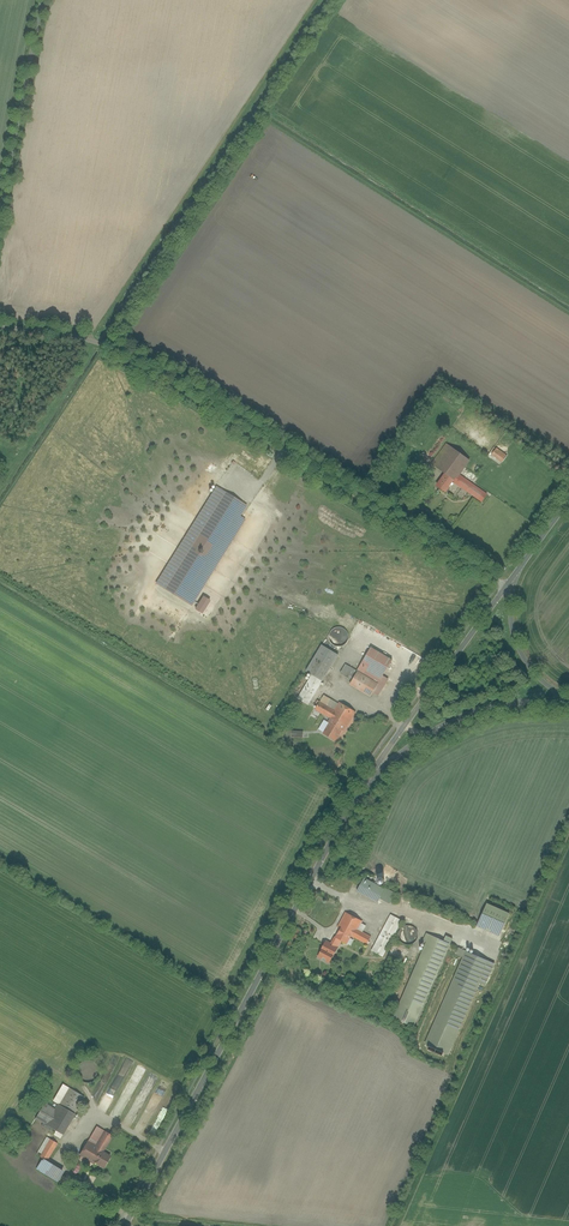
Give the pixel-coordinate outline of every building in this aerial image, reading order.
[(447,472),(457,478),(459,475),(470,459),(447,443),(434,462),(447,472)] [(503,462),(508,455),(497,447),(491,454),(503,462)] [(457,478),(447,472),(438,485),(447,491),(454,483),(457,478)] [(457,478),(454,483),(481,501),(486,494),(459,475),(457,478)] [(216,486),(157,582),(189,601),(248,506),(216,486)] [(203,596),(195,609),(202,614),(210,600),(203,596)] [(312,673),(324,679),(339,655),(323,645),(308,670),(312,673)] [(351,681),(371,694),(393,660),(372,647),(351,681)] [(346,663),(340,672),(351,679),(357,670),(346,663)] [(324,679),(312,673),(297,698),(309,704),(324,679)] [(333,717),(336,711),(319,701),(316,707),(333,717)] [(333,717),(324,731),(341,741),(358,713),(341,703),(336,711),(333,717)] [(365,878),(358,889),(378,900),(384,889),(365,878)] [(490,902),(478,926),(498,935),(509,911),(490,902)] [(359,920),(346,913),(335,935),(348,942),(351,936),(355,929),(359,920)] [(390,914),(371,950),(383,956),(402,921),(390,914)] [(416,941),(415,926),(400,927),(401,942),(416,941)] [(370,937),(355,929),(351,936),(366,944),(370,937)] [(450,943),(428,934),(393,1016),(416,1025),(450,943)] [(338,946),(327,939),(317,956),(328,963),(338,946)] [(489,960),(465,950),(427,1038),(451,1049),(489,960)] [(76,1070),(76,1074),(78,1077),(80,1080),(83,1082),(87,1083),(91,1083),(94,1081),(97,1079),(99,1075),(99,1071),(98,1068),(96,1064),(93,1062),(90,1060),(86,1060),(83,1062),(80,1064),(77,1067),(76,1070)] [(85,1096),(62,1083),(52,1100),(59,1103),(56,1109),(44,1102),(34,1119),(62,1135),(85,1096)] [(112,1135),(97,1127),(81,1156),(105,1169),(113,1155),(103,1149),(112,1135)] [(57,1144),(50,1140),(41,1155),(48,1159),(57,1144)] [(62,1171),(42,1159),(37,1167),(57,1179),(62,1171)]
